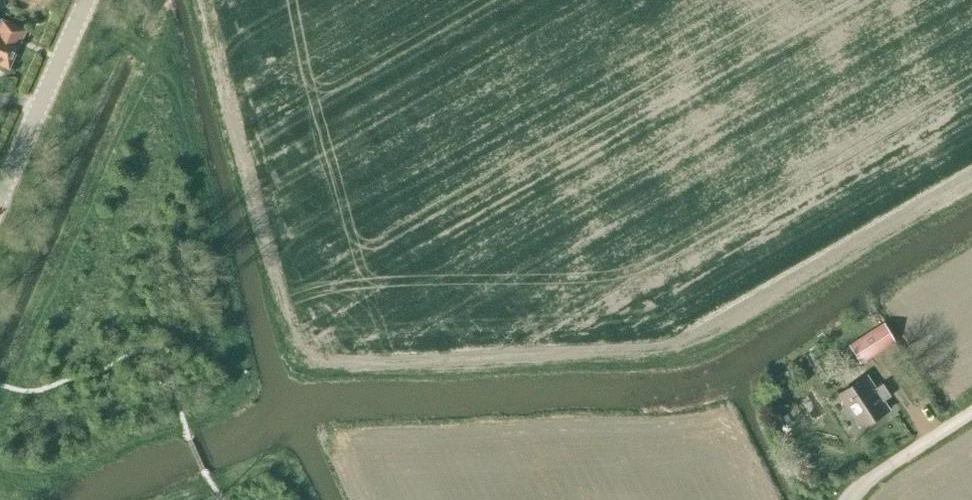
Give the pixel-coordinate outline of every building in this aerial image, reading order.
[(26,30),(2,20),(0,25),(0,64),(9,67),(26,30)] [(849,346),(859,365),(894,342),(884,324),(849,346)] [(889,410),(883,401),(891,395),(883,383),(875,388),(867,376),(839,394),(861,428),(889,410)]
